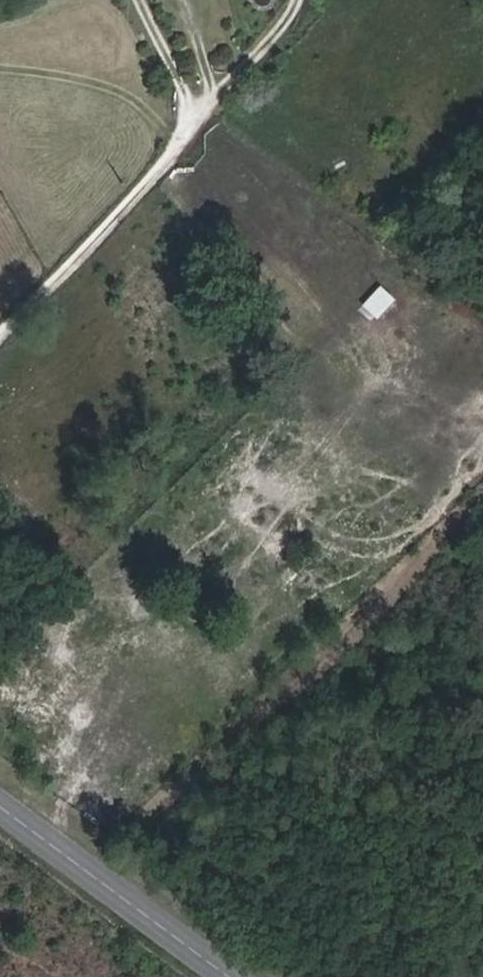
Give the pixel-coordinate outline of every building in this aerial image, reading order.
[(375,317),(393,295),(378,282),(360,304),(375,317)]
